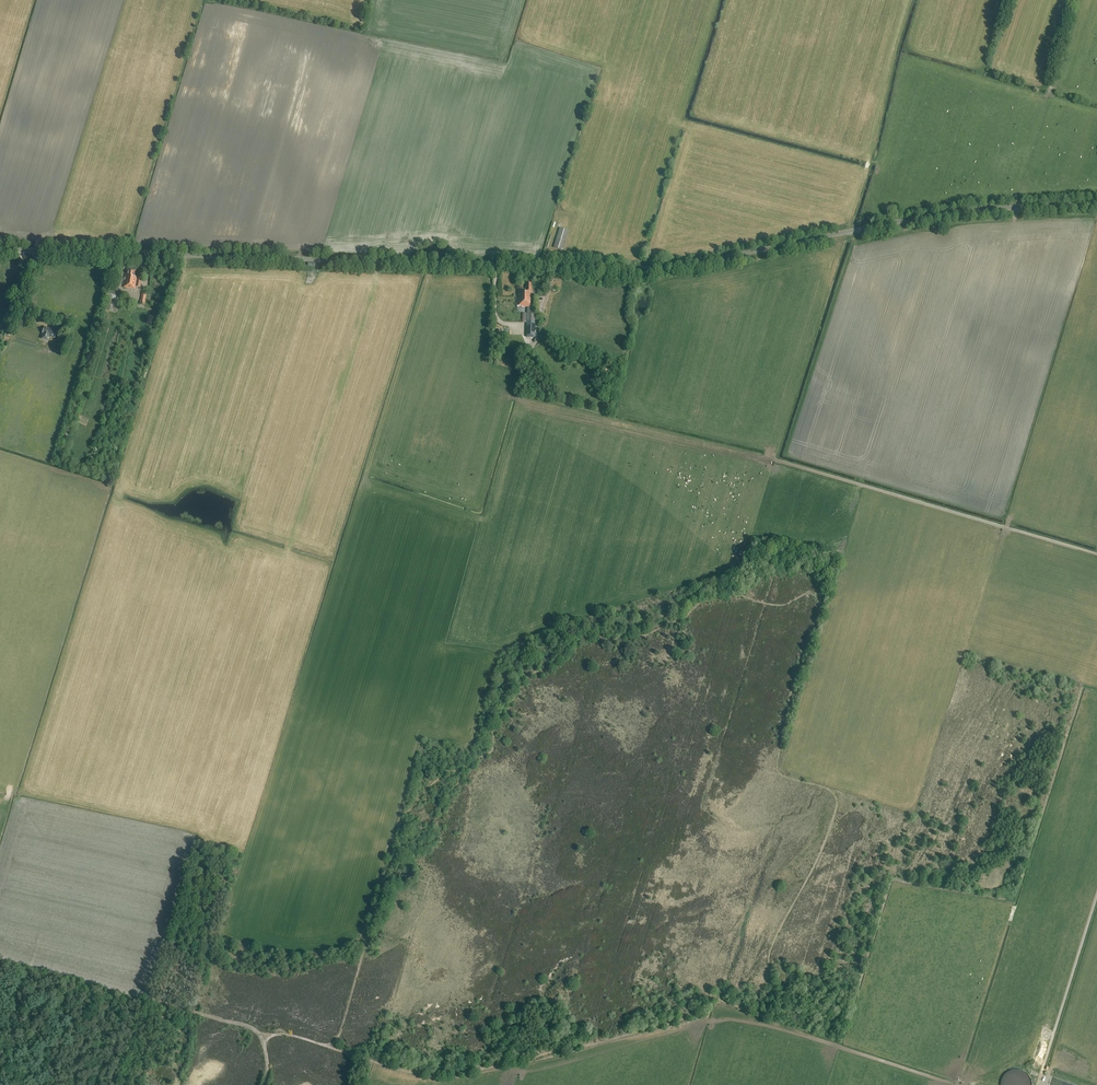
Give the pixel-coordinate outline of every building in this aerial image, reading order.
[(562,251),(568,231),(559,229),(553,248),(562,251)] [(135,277),(136,271),(126,269),(125,276),(123,288),(131,289),(135,289),(136,287),(140,288),(142,278),(135,277)] [(119,305),(120,301),(122,292),(118,292),(120,283),(112,282),(108,303),(119,305)] [(527,307),(527,312),(526,337),(535,338),(535,312),(531,312),(532,291),(531,291),(532,284),(526,283),(526,289),(517,289),(516,306),(521,306),(521,307),(527,307)] [(54,339),(56,331),(44,327),(42,334),(43,334),(41,339),(47,341),(48,337),(54,339)]
